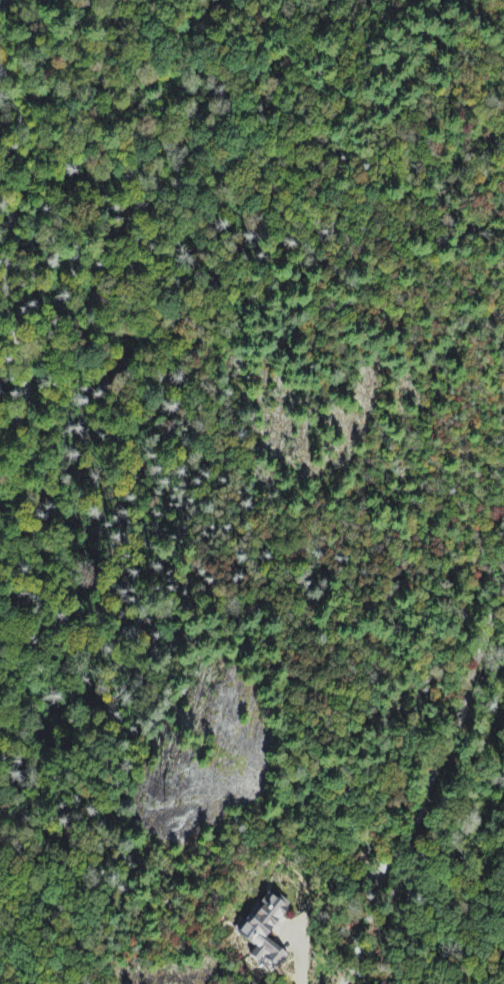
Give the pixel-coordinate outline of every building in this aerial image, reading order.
[(268,941),(293,907),(272,892),(239,936),(257,950),(251,958),(276,977),(290,958),(268,941)]
